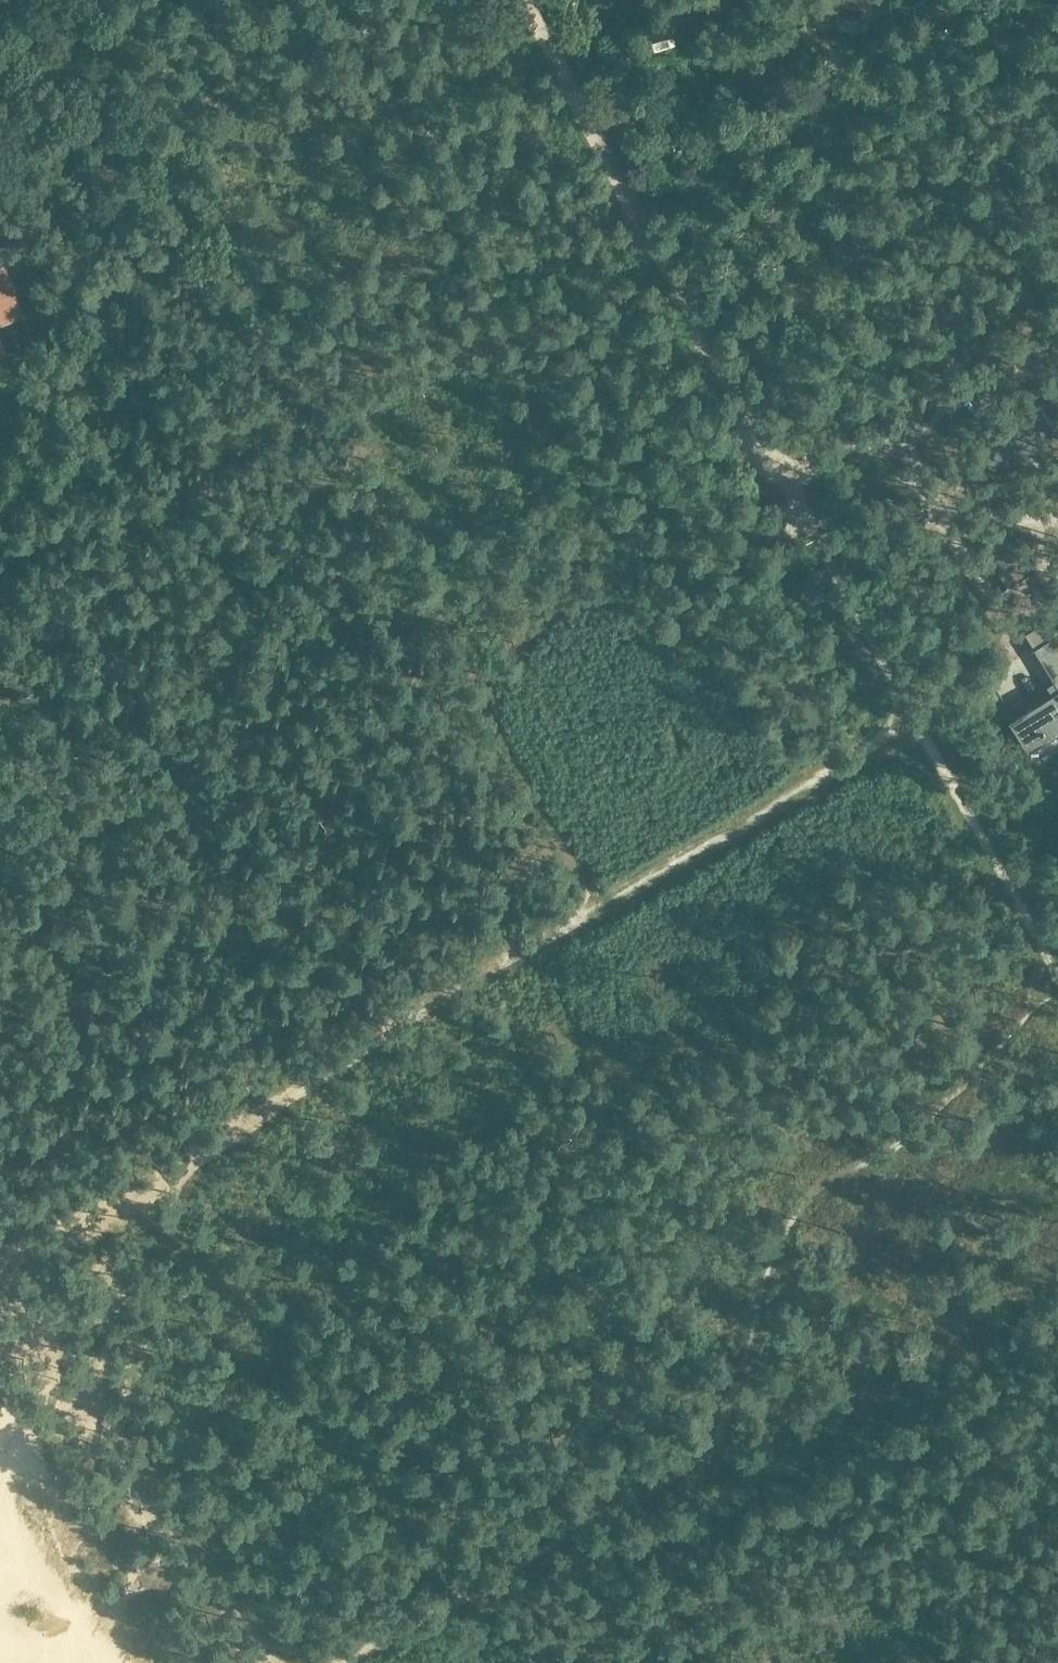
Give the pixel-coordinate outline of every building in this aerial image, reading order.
[(712,15),(722,11),(718,0),(710,0),(706,2),(712,15)] [(827,11),(826,19),(840,21),(841,14),(866,17),(868,0),(834,0),(833,11),(827,11)] [(807,31),(804,26),(796,31),(801,39),(806,36),(807,31)] [(611,36),(614,47),(635,40),(632,30),(611,36)] [(21,349),(11,318),(23,314),(7,262),(0,265),(0,356),(21,349)] [(1055,635),(1035,648),(1057,684),(1051,689),(1056,696),(1015,721),(1031,747),(1032,747),(1030,743),(1046,734),(1048,737),(1057,731),(1057,640),(1055,635)]
